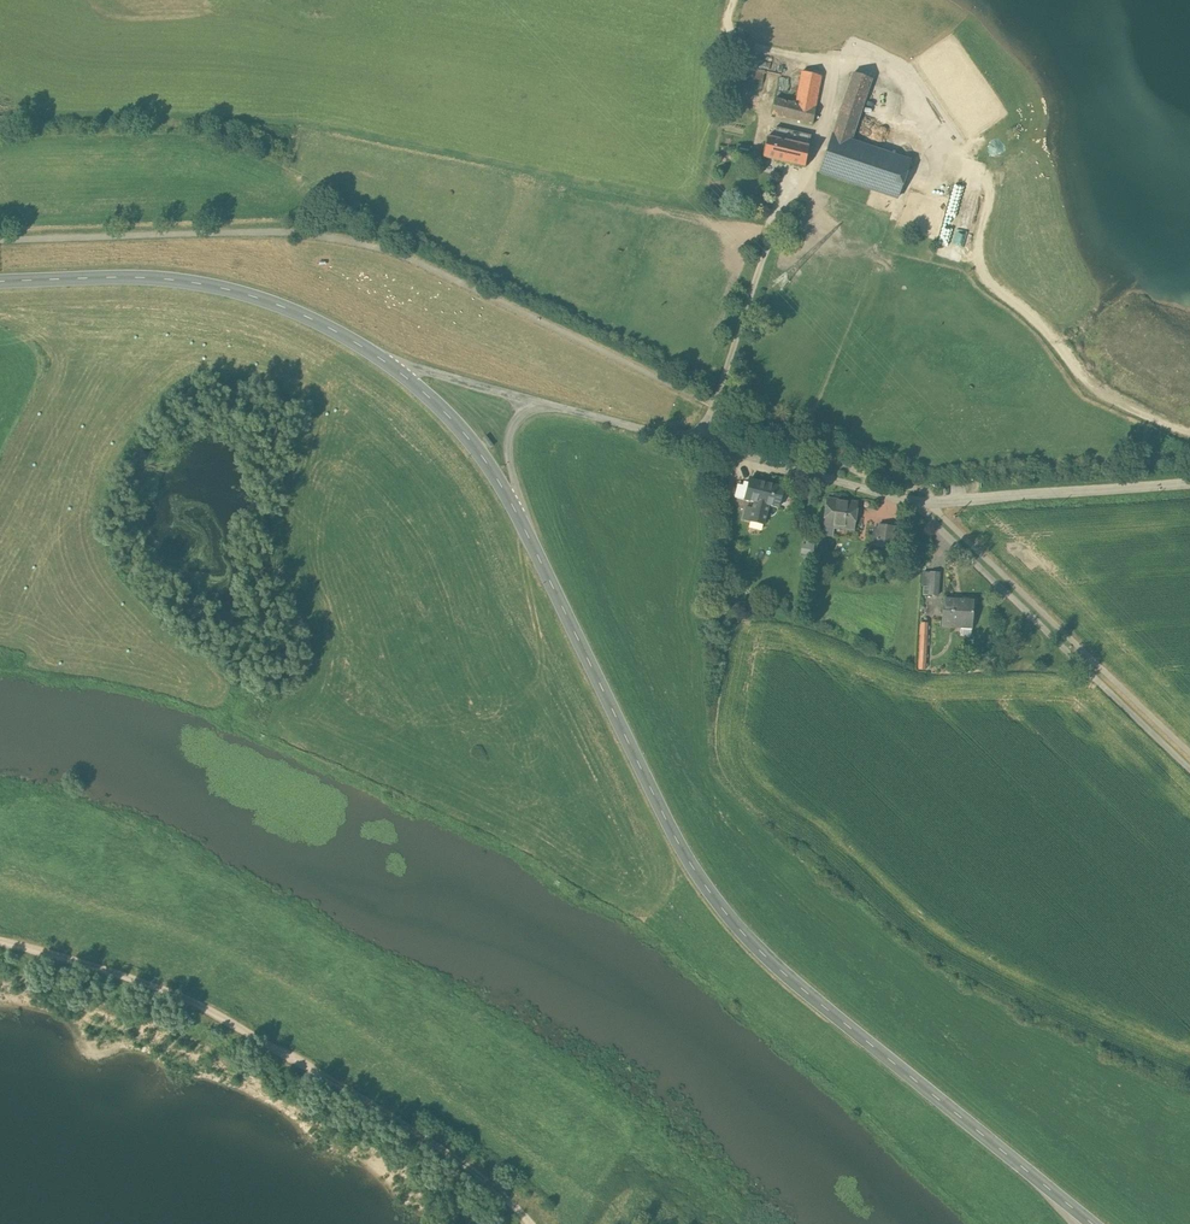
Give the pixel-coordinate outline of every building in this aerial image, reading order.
[(762,87),(763,69),(755,69),(754,86),(762,87)] [(795,103),(816,108),(821,76),(802,71),(795,103)] [(872,79),(853,73),(820,171),(898,197),(910,162),(851,142),(872,79)] [(795,103),(775,98),(771,114),(812,124),(816,108),(795,103)] [(810,135),(776,128),(773,139),(767,137),(763,157),(805,167),(810,135)] [(970,191),(979,193),(981,182),(972,180),(970,191)] [(731,474),(719,470),(714,485),(727,489),(731,474)] [(785,487),(746,477),(744,486),(736,484),(733,498),(752,502),(750,511),(745,510),(743,520),(766,526),(770,508),(779,511),(785,487)] [(859,502),(825,497),(821,523),(855,528),(859,502)] [(900,526),(881,524),(878,549),(897,552),(900,526)] [(821,538),(814,536),(810,555),(818,556),(821,538)] [(935,571),(925,571),(924,594),(934,595),(935,571)] [(972,601),(941,600),(940,625),(959,626),(958,634),(970,635),(972,601)] [(929,622),(920,622),(919,666),(928,667),(929,622)]
